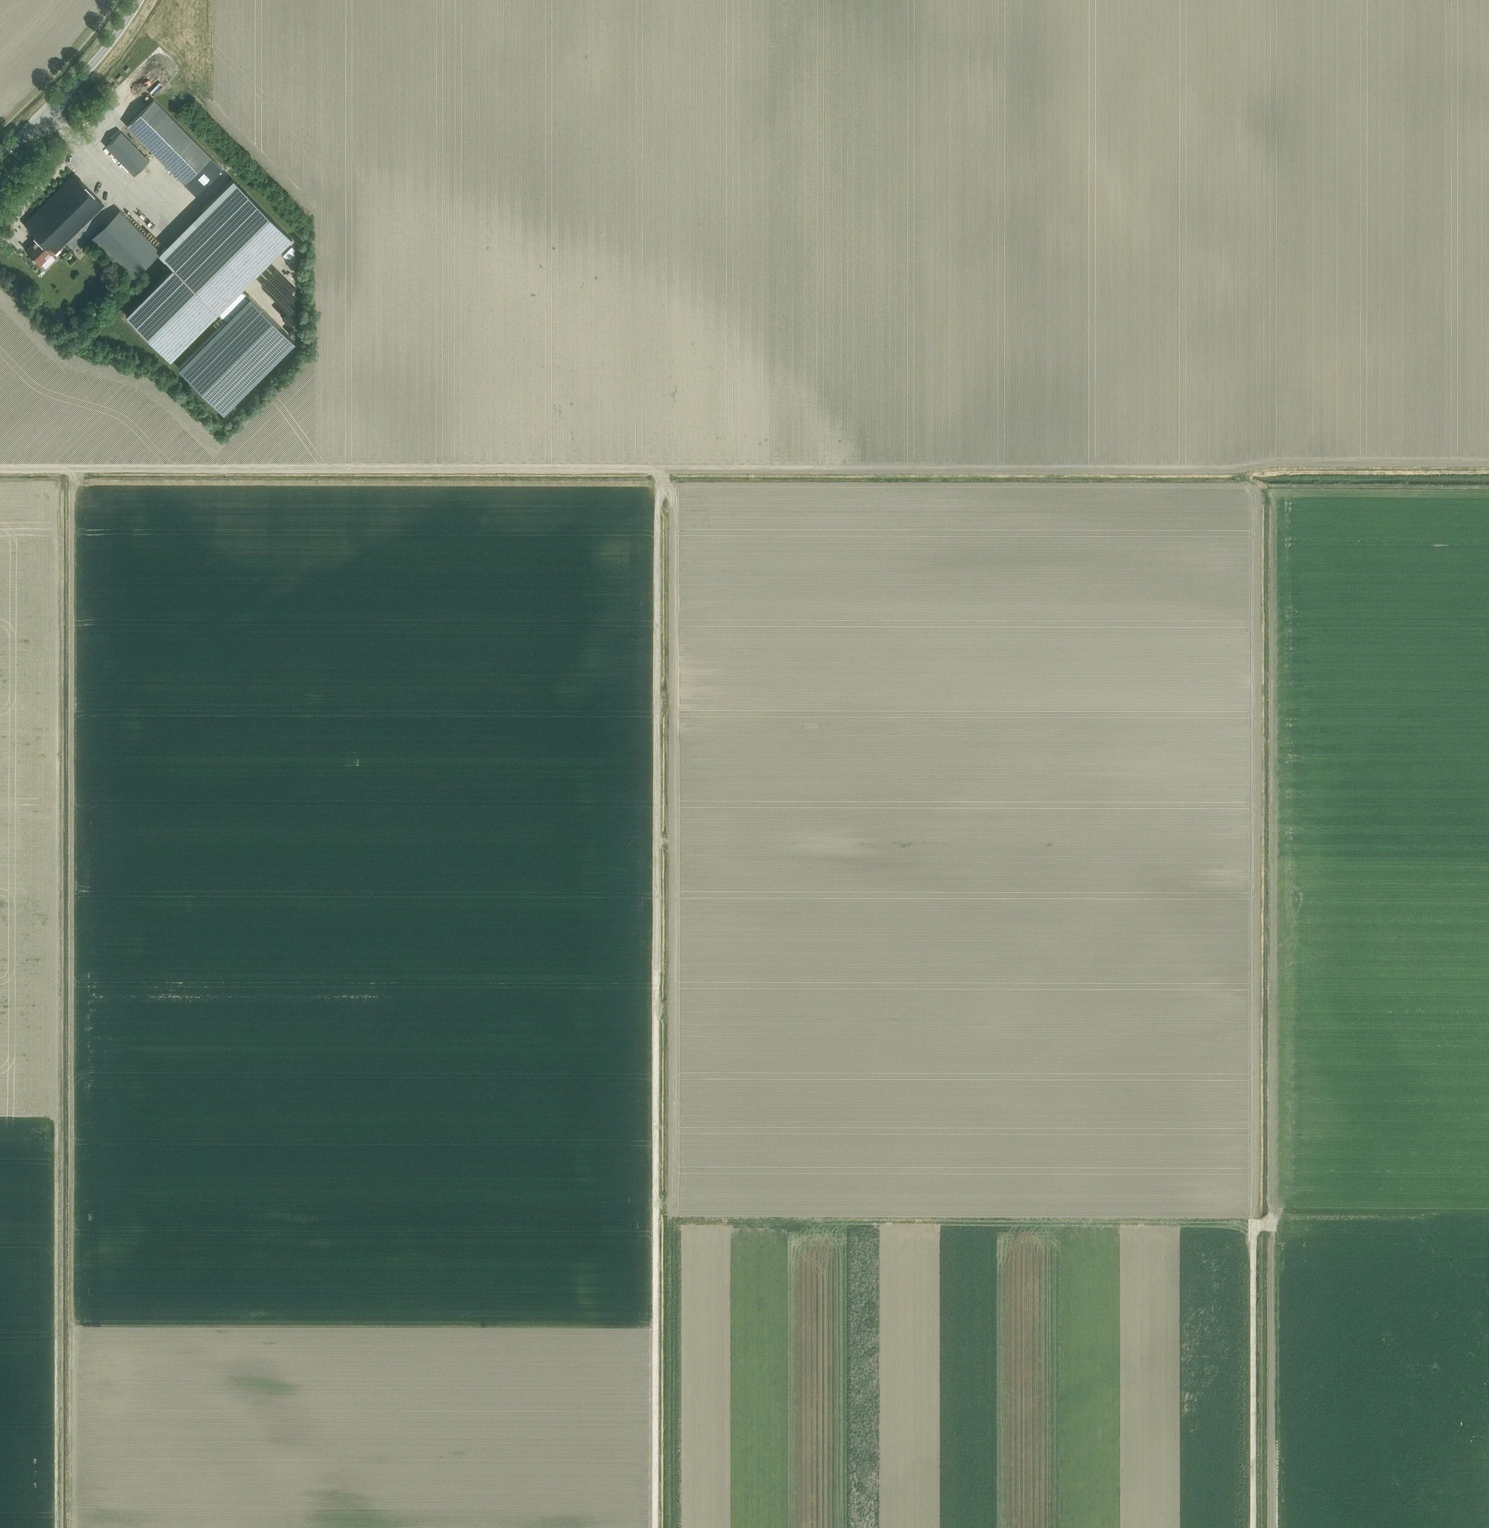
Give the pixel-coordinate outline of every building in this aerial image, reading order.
[(160,83),(173,71),(168,66),(155,77),(160,83)] [(184,183),(191,177),(211,157),(153,99),(127,125),(184,183)] [(128,117),(140,104),(135,100),(123,113),(128,117)] [(121,132),(106,146),(134,174),(149,160),(121,132)] [(52,255),(104,204),(73,173),(23,222),(38,238),(26,250),(39,263),(50,253),(52,255)] [(178,261),(164,247),(159,252),(173,267),(125,314),(170,359),(216,311),(241,287),(291,237),(246,193),(178,261)] [(158,249),(121,211),(92,239),(130,277),(158,249)] [(294,340),(241,287),(216,311),(225,320),(178,367),(223,412),(294,340)]
